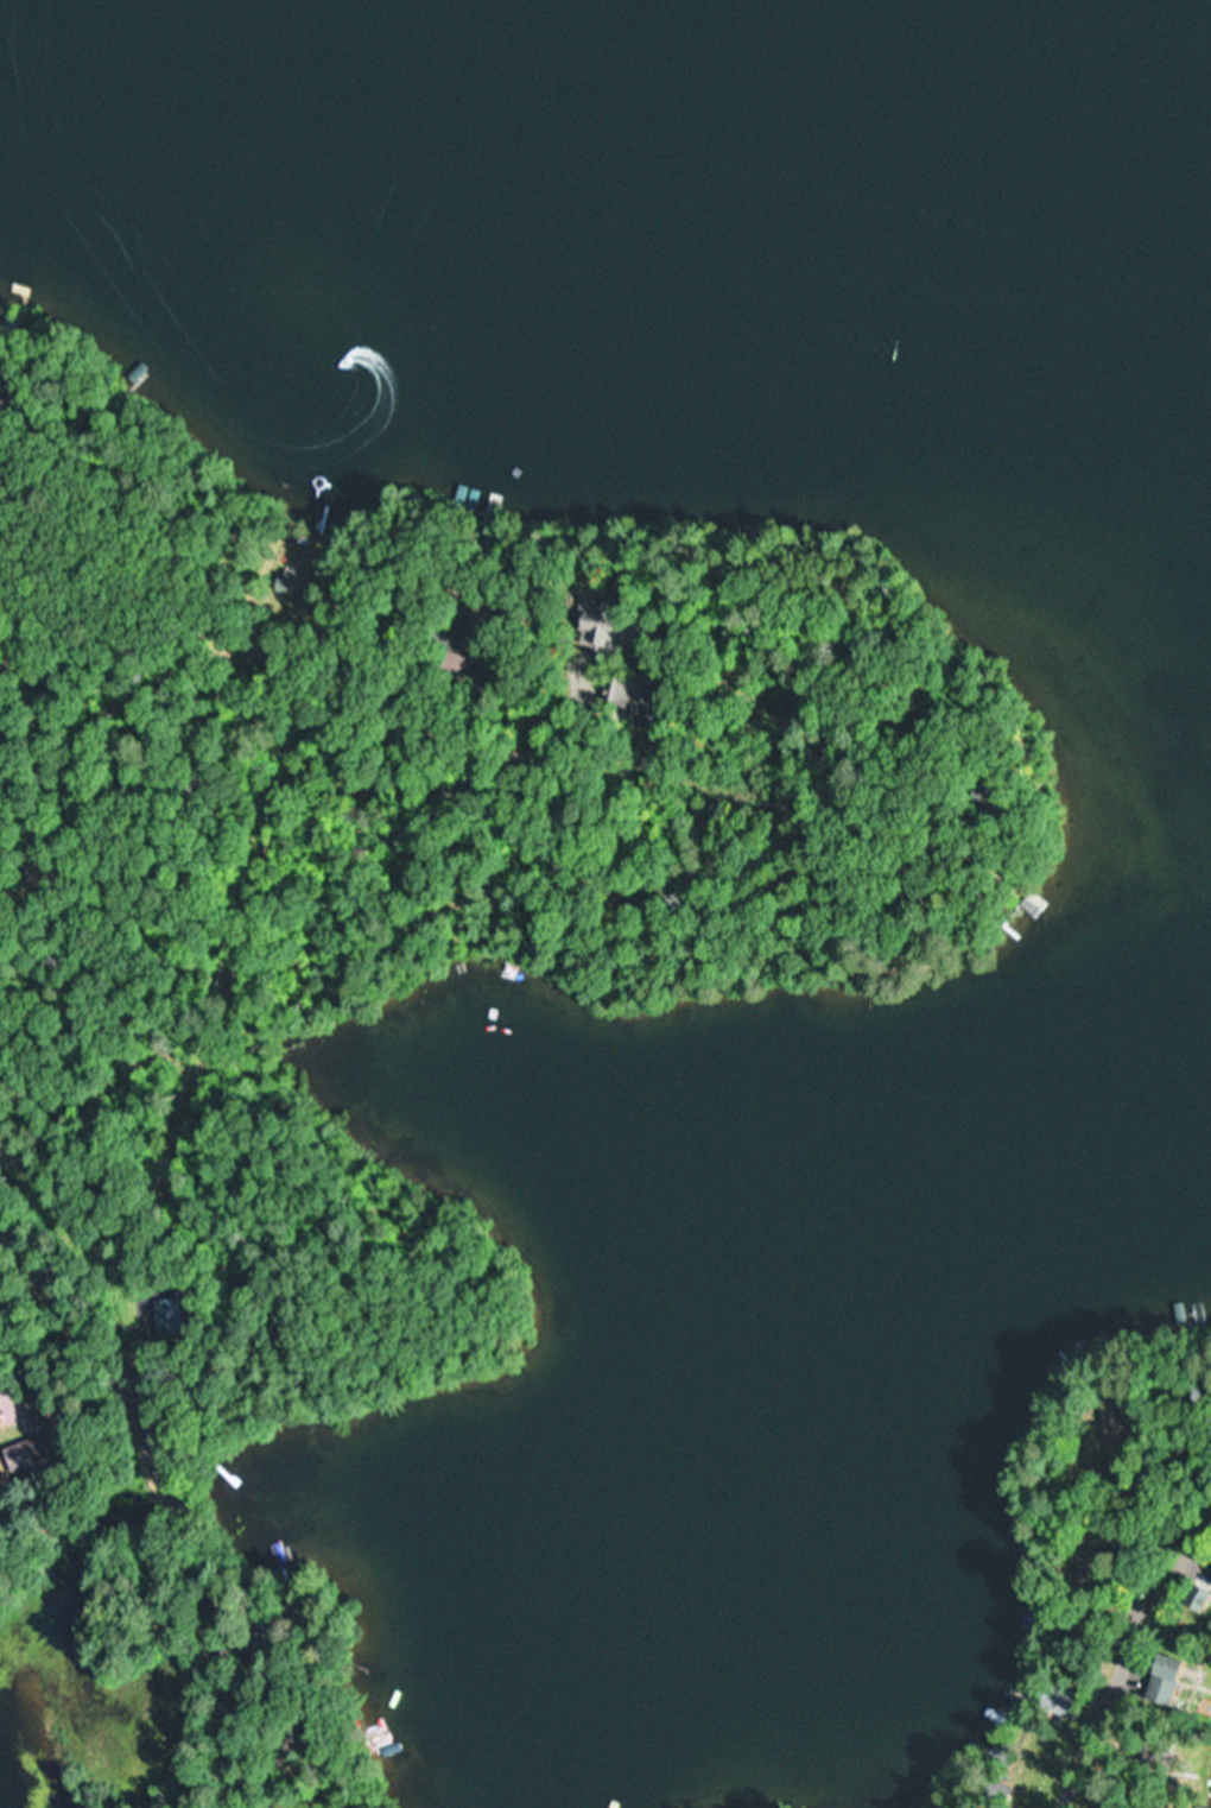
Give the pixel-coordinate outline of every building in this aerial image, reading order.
[(615,654),(626,609),(578,597),(567,642),(615,654)] [(466,655),(439,656),(440,680),(468,679),(466,655)] [(632,705),(631,680),(603,681),(605,707),(632,705)] [(162,1303),(165,1317),(182,1314),(178,1299),(162,1303)] [(7,1470),(46,1467),(44,1443),(5,1446),(7,1470)] [(1138,1701),(1167,1708),(1179,1665),(1150,1657),(1138,1701)] [(1118,1681),(1135,1678),(1133,1668),(1128,1669),(1128,1666),(1116,1668),(1118,1681)]
